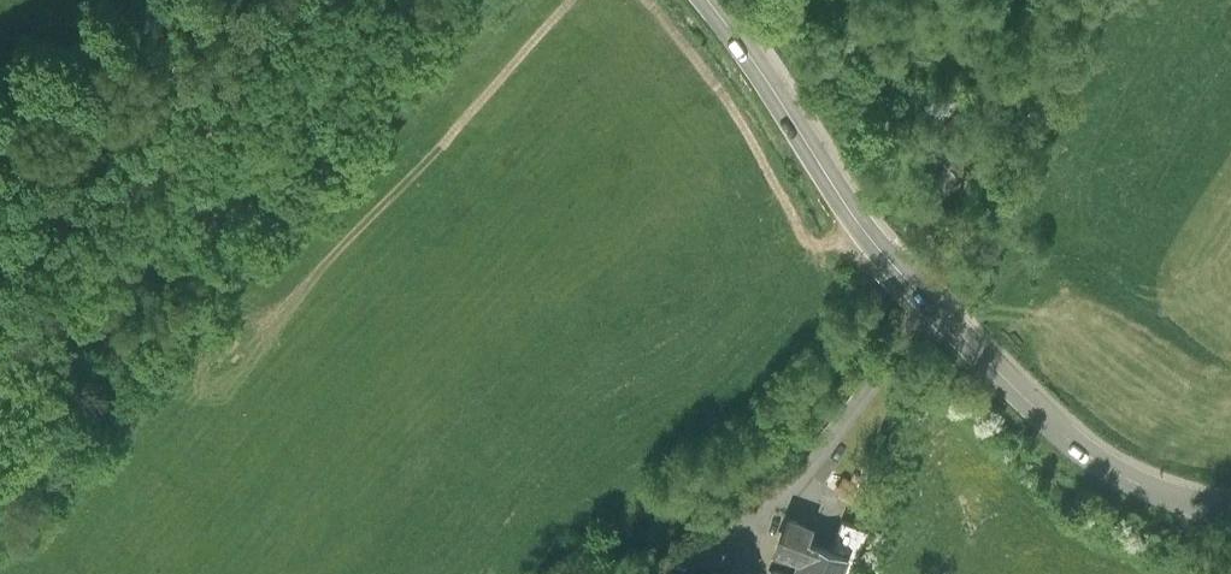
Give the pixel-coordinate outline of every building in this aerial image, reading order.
[(848,557),(806,541),(812,527),(787,517),(773,553),(796,561),(791,573),(841,573),(848,557)]
